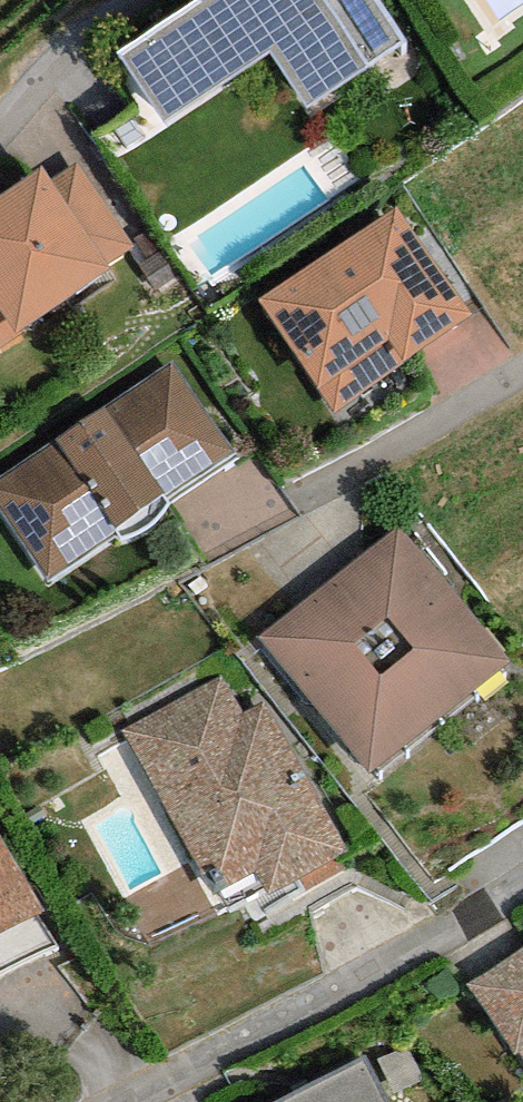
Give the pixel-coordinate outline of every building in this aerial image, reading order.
[(117,51),(164,122),(270,52),(307,107),(406,41),(379,0),(194,0),(117,51)] [(0,194),(0,349),(19,337),(15,331),(111,270),(106,262),(132,246),(78,163),(52,179),(44,166),(0,194)] [(397,208),(260,300),(337,411),(471,314),(397,208)] [(0,476),(0,509),(48,579),(118,531),(121,539),(138,534),(148,528),(158,519),(170,503),(164,496),(235,454),(172,361),(0,476)] [(398,525),(261,637),(372,772),(509,659),(398,525)] [(222,675),(123,730),(204,877),(212,873),(221,890),(256,871),(268,893),(346,851),(265,703),(243,714),(222,675)] [(41,911),(0,835),(0,933),(41,911)] [(467,983),(514,1055),(520,1051),(522,1056),(522,947),(467,983)] [(277,1101),(389,1101),(365,1057),(277,1101)]
